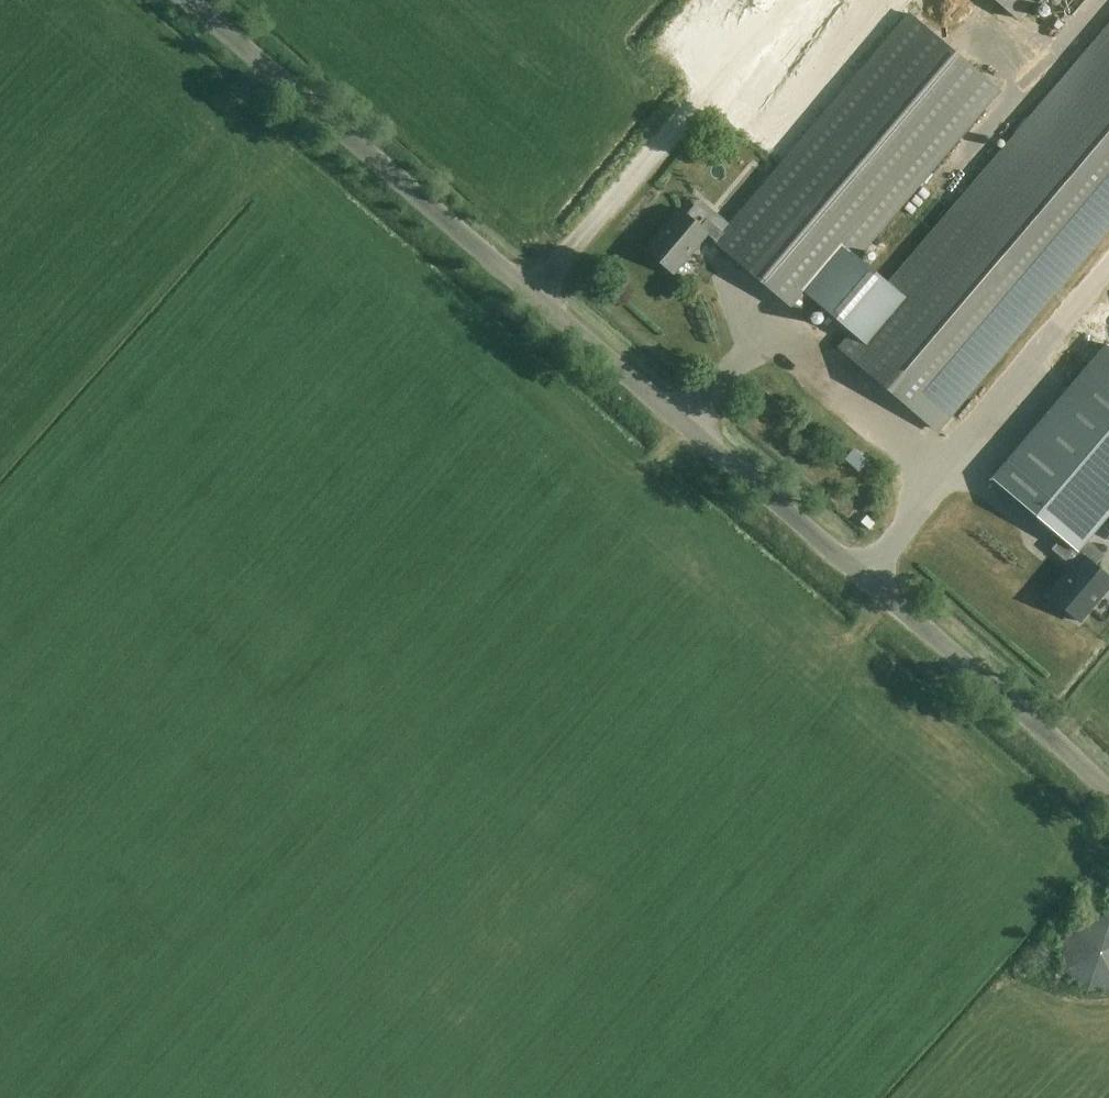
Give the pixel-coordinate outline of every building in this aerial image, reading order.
[(1018,20),(1035,0),(994,0),(1018,20)] [(909,14),(723,233),(706,219),(700,227),(679,209),(645,249),(674,274),(708,235),(715,241),(715,242),(805,319),(818,304),(853,334),(840,349),(939,434),(1108,234),(1108,33),(893,287),(858,257),(999,91),(909,14)] [(1076,551),(1086,539),(1108,512),(1108,347),(1107,345),(993,479),(1076,551)] [(1076,551),(1082,557),(1049,596),(1079,622),(1108,587),(1108,577),(1094,565),(1103,554),(1086,539),(1076,551)] [(1083,920),(1064,943),(1068,974),(1091,993),(1108,991),(1108,917),(1083,920)]
